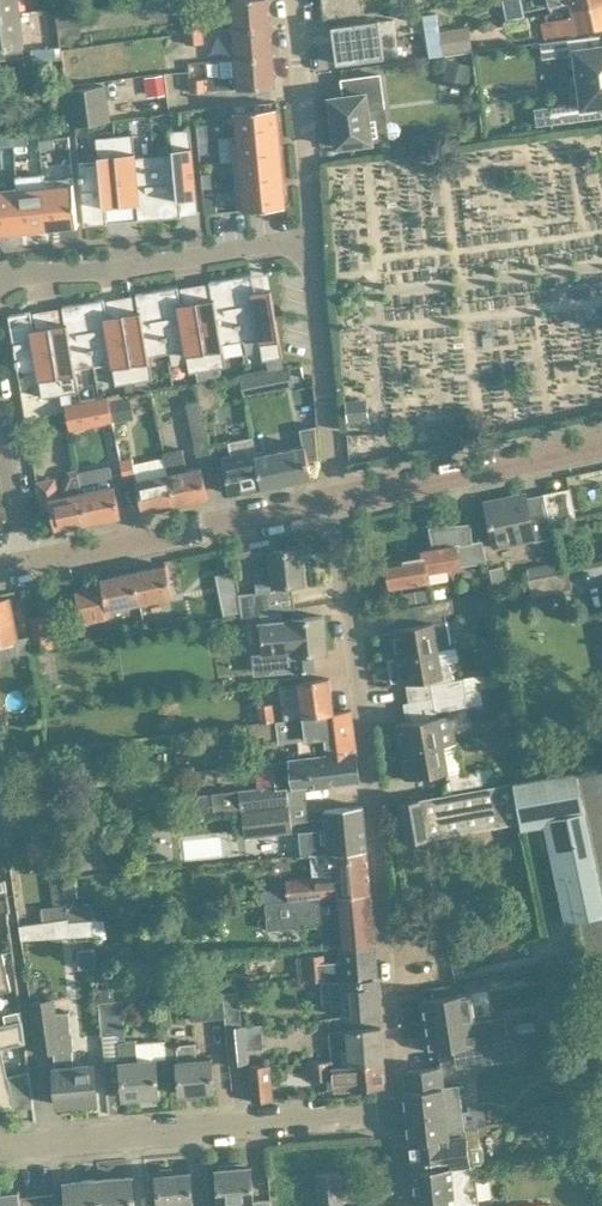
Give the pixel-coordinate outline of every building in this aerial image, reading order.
[(20,11),(18,0),(0,0),(0,13),(20,11)] [(230,13),(230,26),(231,26),(231,28),(269,25),(267,0),(234,0),(235,13),(230,13)] [(325,19),(326,18),(326,17),(364,12),(364,8),(398,3),(397,0),(322,0),(325,19)] [(524,10),(550,4),(552,11),(573,6),(573,7),(601,1),(601,0),(522,0),(524,10)] [(573,6),(552,11),(547,12),(548,19),(543,21),(546,35),(590,27),(601,24),(601,1),(573,7),(573,6)] [(59,10),(61,35),(82,33),(79,8),(59,10)] [(0,13),(0,59),(24,56),(22,43),(24,43),(20,11),(0,13)] [(439,26),(437,12),(424,14),(426,28),(439,26)] [(184,19),(185,30),(203,28),(201,17),(184,19)] [(373,17),(326,24),(329,45),(331,61),(379,55),(373,17)] [(269,25),(231,28),(231,29),(236,29),(237,45),(232,45),(233,58),(238,58),(271,55),(269,25)] [(439,29),(443,53),(472,50),(469,26),(439,29)] [(203,28),(185,30),(187,42),(204,41),(203,28)] [(579,36),(541,42),(543,57),(579,53),(585,101),(549,105),(551,123),(596,117),(594,101),(601,100),(601,48),(581,51),(579,36)] [(33,49),(34,61),(62,58),(60,46),(33,49)] [(190,89),(235,86),(235,88),(274,85),(271,55),(238,58),(239,74),(205,76),(189,77),(190,89)] [(384,105),(380,73),(342,79),(344,95),(330,97),(336,146),(372,141),(368,108),(384,105)] [(107,83),(66,88),(71,124),(112,118),(107,83)] [(235,113),(237,134),(237,135),(279,131),(277,107),(277,106),(272,106),(271,100),(235,104),(235,110),(234,110),(234,111),(235,113)] [(197,124),(198,139),(208,138),(206,123),(197,124)] [(154,153),(160,216),(181,214),(180,197),(197,195),(190,127),(171,129),(173,151),(154,153)] [(231,135),(233,160),(281,155),(279,131),(237,135),(237,134),(231,135)] [(154,153),(136,155),(133,132),(115,134),(121,202),(137,201),(139,218),(160,216),(154,153)] [(27,134),(13,135),(14,145),(28,143),(27,134)] [(115,134),(97,136),(99,158),(79,160),(85,223),(107,221),(105,204),(121,202),(115,134)] [(13,135),(0,137),(0,147),(14,145),(13,135)] [(39,139),(41,149),(55,147),(54,137),(39,139)] [(208,138),(198,139),(199,153),(209,152),(208,138)] [(281,155),(233,160),(236,184),(284,180),(281,155)] [(212,187),(211,172),(201,173),(203,187),(212,187)] [(22,230),(48,227),(43,179),(44,179),(44,173),(16,176),(17,187),(18,187),(22,230)] [(43,179),(48,227),(76,225),(77,225),(73,176),(44,179),(43,179)] [(286,204),(284,180),(236,184),(238,210),(287,205),(286,204)] [(17,187),(0,189),(0,232),(22,230),(18,187),(17,187)] [(231,277),(241,339),(260,336),(263,359),(266,359),(283,356),(271,287),(254,290),(252,274),(231,277)] [(199,313),(210,378),(215,377),(222,376),(220,366),(226,365),(223,343),(241,339),(231,277),(209,281),(212,297),(196,300),(199,313)] [(178,286),(157,290),(167,352),(186,349),(190,371),(196,370),(198,380),(210,378),(199,313),(196,300),(181,302),(178,286)] [(123,312),(125,325),(134,381),(153,378),(149,355),(167,352),(157,290),(136,293),(139,310),(123,312)] [(134,381),(125,325),(123,312),(107,315),(104,299),(83,302),(94,364),(112,361),(116,384),(134,381)] [(49,325),(51,338),(61,393),(79,390),(75,368),(94,364),(83,302),(62,306),(65,322),(49,325)] [(61,393),(51,338),(49,325),(33,327),(31,311),(9,315),(19,377),(39,374),(42,396),(61,393)] [(285,368),(283,356),(266,359),(269,370),(285,368)] [(265,374),(240,379),(244,396),(268,391),(265,374)] [(195,380),(199,398),(202,406),(220,403),(215,377),(210,378),(198,380),(195,380)] [(113,421),(109,396),(65,403),(70,429),(113,421)] [(199,398),(188,400),(200,461),(212,459),(202,406),(199,398)] [(257,454),(256,455),(263,485),(311,475),(308,460),(318,457),(316,429),(298,433),(301,445),(257,454)] [(222,456),(225,469),(230,492),(263,485),(256,455),(257,454),(253,436),(229,441),(231,454),(222,456)] [(164,452),(168,473),(175,504),(208,497),(202,466),(187,469),(183,448),(164,452)] [(136,475),(132,457),(121,459),(125,477),(136,475)] [(88,522),(121,515),(110,460),(77,467),(82,491),(88,522)] [(88,522),(82,491),(77,467),(68,469),(60,486),(62,495),(60,496),(59,490),(56,475),(37,480),(44,517),(53,515),(56,529),(88,522)] [(136,480),(138,487),(143,510),(175,504),(168,473),(136,480)] [(570,487),(544,492),(550,522),(576,517),(571,493),(586,490),(583,475),(568,478),(570,487)] [(485,500),(490,523),(493,539),(532,531),(534,540),(553,536),(550,522),(544,492),(527,496),(526,491),(485,500)] [(391,586),(415,582),(429,580),(427,571),(460,565),(460,563),(485,560),(482,539),(460,542),(457,524),(433,528),(436,547),(422,549),(423,555),(387,561),(391,586)] [(239,592),(243,617),(295,608),(291,582),(304,581),(301,547),(270,550),(271,565),(254,566),(256,591),(239,592)] [(556,560),(527,566),(529,577),(558,572),(556,560)] [(166,564),(134,571),(140,601),(173,595),(166,564)] [(506,581),(503,566),(490,568),(493,583),(506,581)] [(558,572),(529,577),(532,594),(572,587),(569,570),(558,572)] [(101,577),(102,584),(76,589),(83,620),(110,614),(109,608),(140,601),(134,571),(101,577)] [(406,605),(419,603),(432,601),(430,588),(403,593),(406,605)] [(237,589),(220,592),(225,614),(241,610),(237,589)] [(19,653),(15,638),(18,637),(9,597),(0,599),(0,657),(19,653)] [(452,597),(432,601),(419,603),(421,617),(454,611),(452,597)] [(188,612),(178,614),(180,623),(190,621),(188,612)] [(30,614),(33,647),(53,645),(50,613),(30,614)] [(275,651),(277,671),(277,672),(314,669),(312,652),(327,651),(323,614),(291,618),(291,623),(284,624),(284,621),(262,623),(264,652),(275,651)] [(391,628),(392,632),(384,633),(388,655),(395,653),(396,655),(439,648),(451,645),(446,618),(391,628)] [(53,647),(36,650),(39,668),(56,666),(53,647)] [(439,648),(396,655),(396,657),(389,658),(393,680),(400,679),(400,683),(430,678),(433,696),(467,691),(464,677),(456,678),(448,660),(441,661),(439,648)] [(329,677),(281,684),(285,718),(334,711),(329,677)] [(467,691),(433,696),(437,715),(450,713),(449,708),(469,705),(467,691)] [(258,704),(260,721),(275,719),(273,702),(258,704)] [(351,709),(334,711),(285,718),(276,719),(279,741),(322,735),(324,750),(289,755),(289,759),(356,750),(351,709)] [(396,723),(401,750),(444,742),(444,741),(456,740),(451,713),(396,723)] [(264,735),(265,739),(278,737),(276,721),(250,723),(251,734),(254,736),(264,735)] [(444,742),(401,750),(406,778),(449,770),(444,742)] [(576,742),(536,749),(540,768),(579,762),(576,742)] [(242,805),(242,808),(290,802),(287,782),(312,778),(313,781),(360,774),(356,750),(289,759),(274,760),(276,783),(212,791),(214,808),(242,805)] [(576,768),(579,782),(601,778),(601,764),(576,768)] [(493,767),(447,775),(450,789),(496,781),(493,767)] [(515,780),(522,819),(557,812),(578,918),(601,913),(601,887),(600,879),(597,865),(594,851),(591,837),(588,824),(585,810),(582,796),(579,782),(576,768),(515,780)] [(579,782),(582,796),(601,792),(601,778),(579,782)] [(424,796),(400,800),(408,840),(431,836),(522,819),(515,780),(424,796)] [(582,796),(585,810),(601,807),(601,792),(582,796)] [(290,802),(242,808),(245,837),(293,832),(293,826),(290,802)] [(329,852),(332,852),(367,848),(363,804),(324,808),(329,852)] [(585,810),(588,824),(601,821),(601,807),(585,810)] [(588,824),(591,837),(601,836),(601,821),(588,824)] [(591,837),(594,851),(601,850),(601,836),(591,837)] [(287,877),(289,899),(371,892),(367,848),(332,852),(334,874),(287,877)] [(63,876),(49,878),(53,905),(67,902),(66,898),(64,885),(63,876)] [(77,884),(64,885),(66,898),(78,898),(77,884)] [(266,901),(268,926),(321,921),(374,916),(371,892),(289,899),(266,901)] [(53,905),(41,907),(42,919),(68,916),(68,915),(67,905),(67,903),(53,905)] [(93,919),(92,904),(68,905),(67,905),(68,915),(68,916),(68,918),(68,921),(93,919)] [(578,918),(581,932),(601,928),(601,913),(578,918)] [(374,916),(321,921),(324,945),(341,943),(341,945),(340,945),(375,942),(376,942),(374,916)] [(21,925),(22,939),(96,934),(95,919),(21,925)] [(527,938),(523,920),(445,937),(449,955),(527,938)] [(581,932),(584,946),(601,943),(601,928),(581,932)] [(321,980),(322,982),(378,977),(375,942),(340,945),(341,958),(325,959),(325,952),(296,955),(298,979),(325,976),(325,979),(321,980)] [(584,946),(586,960),(601,957),(601,943),(584,946)] [(95,948),(78,949),(79,960),(85,967),(96,966),(95,948)] [(0,953),(0,991),(11,989),(3,952),(0,953)] [(584,982),(582,961),(558,964),(560,985),(584,982)] [(593,963),(595,977),(601,976),(601,961),(593,963)] [(378,977),(322,982),(323,1003),(332,1003),(332,1008),(343,1007),(343,1015),(380,1013),(378,977)] [(113,987),(98,988),(100,1000),(114,999),(113,987)] [(222,988),(160,995),(163,1020),(224,1014),(222,988)] [(223,991),(226,1026),(242,1025),(239,989),(223,991)] [(474,1020),(470,991),(421,999),(429,1051),(478,1043),(510,1039),(510,1038),(506,1015),(474,1020)] [(31,1001),(38,1052),(54,1050),(55,1067),(54,1067),(57,1103),(97,1100),(94,1064),(74,1066),(73,1050),(74,1049),(72,1031),(71,1031),(69,1011),(55,1012),(53,998),(31,1001)] [(114,999),(100,1000),(102,1033),(118,1032),(115,999),(114,999)] [(589,1014),(593,1046),(601,1045),(601,1004),(596,1004),(589,1014)] [(565,1030),(563,1006),(543,1009),(547,1033),(565,1030)] [(4,1014),(6,1023),(6,1024),(21,1020),(19,1010),(4,1014)] [(3,1052),(1,1047),(25,1042),(22,1019),(21,1020),(6,1024),(6,1023),(0,1024),(0,1053),(3,1052)] [(242,1025),(226,1026),(230,1063),(249,1061),(246,1025),(242,1025)] [(329,1030),(332,1059),(333,1059),(334,1065),(384,1061),(381,1027),(329,1030)] [(510,1039),(478,1043),(481,1062),(519,1057),(516,1037),(510,1038),(510,1039)] [(120,1061),(121,1074),(123,1097),(160,1095),(157,1058),(139,1060),(137,1039),(119,1041),(121,1061),(120,1061)] [(178,1060),(178,1069),(181,1093),(215,1089),(212,1057),(197,1058),(195,1042),(177,1043),(178,1056),(178,1060)] [(177,1043),(165,1044),(166,1057),(178,1056),(177,1043)] [(16,1107),(11,1084),(28,1080),(29,1082),(31,1082),(29,1070),(8,1075),(3,1052),(0,1053),(0,1108),(16,1107)] [(332,1059),(309,1060),(311,1078),(334,1077),(334,1090),(386,1086),(384,1061),(334,1065),(333,1059),(332,1059)] [(269,1063),(250,1065),(253,1101),(273,1099),(269,1063)] [(406,1089),(405,1090),(410,1140),(447,1134),(464,1133),(459,1083),(442,1085),(440,1065),(404,1069),(406,1089)] [(582,1128),(580,1112),(563,1115),(565,1130),(582,1128)] [(447,1134),(410,1140),(412,1162),(413,1161),(414,1169),(470,1164),(476,1163),(482,1162),(482,1159),(485,1157),(484,1148),(480,1145),(478,1123),(465,1125),(465,1132),(464,1133),(447,1134)] [(217,1169),(220,1204),(211,1205),(211,1203),(210,1203),(210,1205),(271,1205),(271,1199),(254,1200),(251,1166),(252,1166),(252,1165),(235,1166),(234,1164),(235,1164),(235,1162),(219,1164),(219,1165),(220,1165),(220,1168),(216,1168),(216,1169),(217,1169)] [(413,1169),(416,1205),(479,1205),(476,1163),(470,1164),(414,1169),(413,1169)] [(158,1197),(159,1205),(194,1205),(190,1171),(174,1172),(174,1169),(171,1167),(161,1168),(159,1170),(159,1173),(156,1174),(158,1197)] [(316,1172),(318,1196),(320,1205),(343,1205),(342,1193),(340,1169),(316,1172)] [(99,1179),(101,1205),(135,1205),(132,1176),(99,1179)] [(65,1182),(67,1205),(101,1205),(99,1179),(65,1182)] [(54,1192),(21,1196),(20,1187),(0,1189),(0,1205),(55,1205),(54,1192)]
